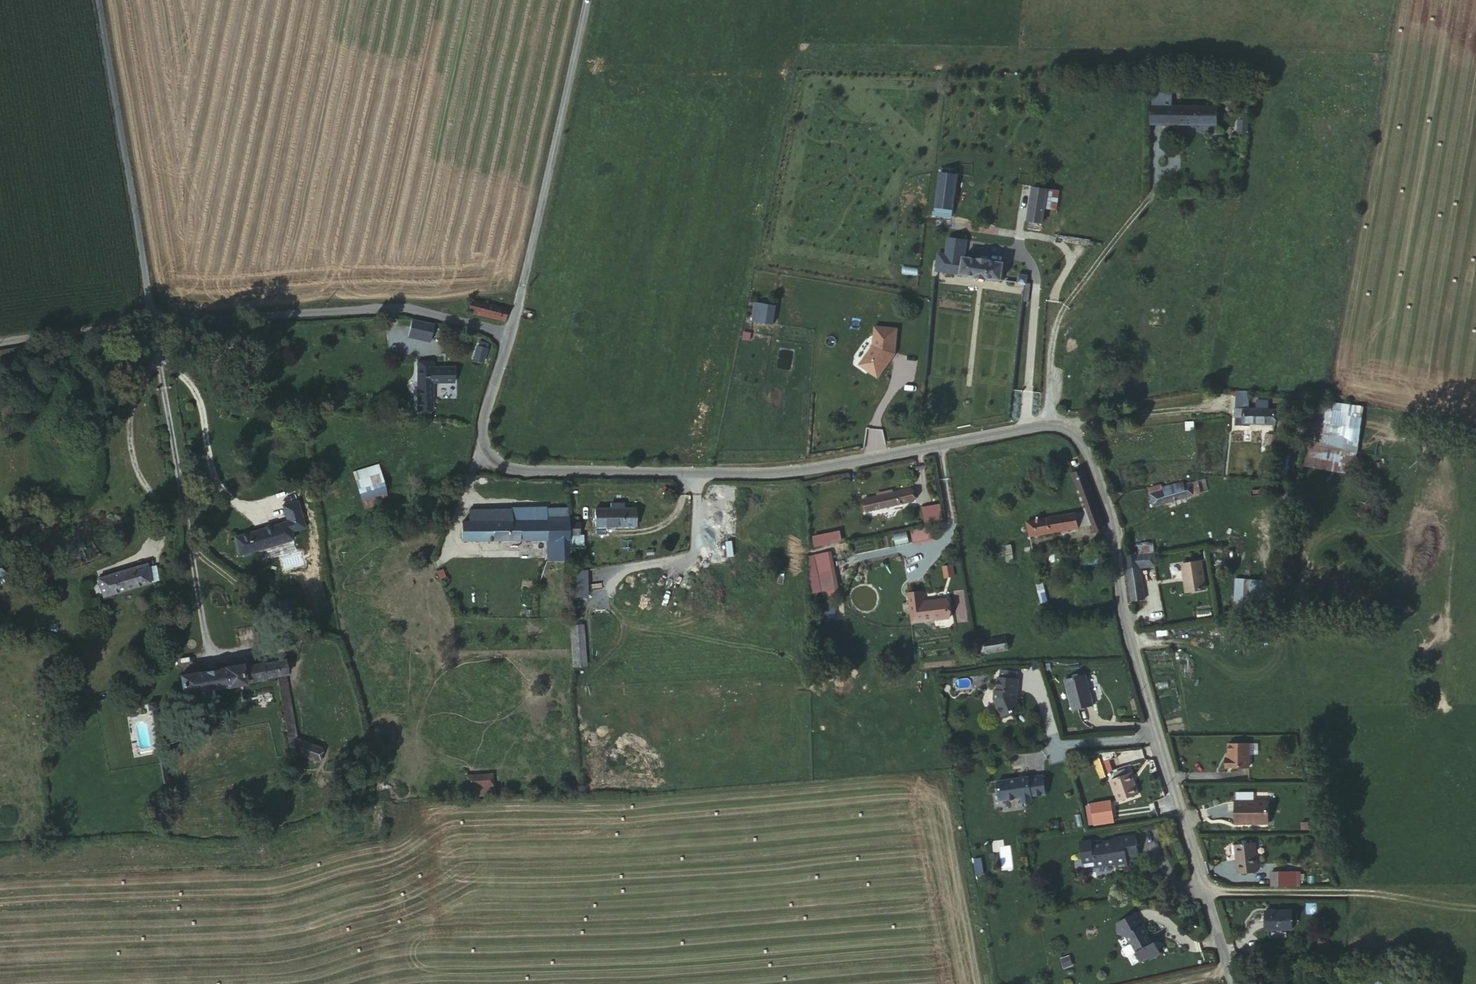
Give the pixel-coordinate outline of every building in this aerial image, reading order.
[(1214,108),(1164,106),(1163,122),(1213,124),(1214,108)] [(1238,129),(1246,131),(1248,119),(1240,117),(1238,129)] [(950,214),(955,171),(941,169),(936,212),(950,214)] [(1045,210),(1048,187),(1030,183),(1025,218),(1044,220),(1045,210)] [(1065,188),(1048,187),(1045,210),(1062,212),(1065,188)] [(961,255),(958,277),(1003,281),(1006,260),(990,258),(990,255),(978,253),(976,257),(961,255)] [(927,273),(943,275),(945,259),(936,258),(935,263),(929,262),(927,273)] [(1018,283),(1026,284),(1028,273),(1020,272),(1018,283)] [(1033,285),(1026,284),(1024,300),(1031,302),(1033,285)] [(508,310),(471,301),(467,314),(504,324),(508,310)] [(761,323),(763,306),(754,305),(752,321),(761,323)] [(775,308),(763,306),(761,323),(773,325),(775,308)] [(1165,314),(1152,313),(1150,328),(1163,330),(1165,314)] [(896,329),(873,327),(872,346),(858,365),(876,378),(888,361),(887,360),(894,352),(896,329)] [(477,347),(472,361),(484,365),(489,351),(477,347)] [(435,354),(421,354),(422,404),(436,404),(435,376),(456,375),(456,360),(435,361),(435,354)] [(1236,395),(1238,419),(1246,419),(1246,412),(1244,395),(1236,395)] [(1354,473),(1362,404),(1321,399),(1312,468),(1354,473)] [(1246,419),(1247,425),(1273,425),(1273,411),(1246,412),(1246,419)] [(1247,429),(1247,425),(1246,419),(1238,419),(1238,429),(1247,429)] [(1105,521),(1084,463),(1071,467),(1085,504),(1069,508),(1073,522),(1090,518),(1092,524),(1105,521)] [(357,470),(361,486),(368,484),(384,481),(380,465),(357,470)] [(1185,484),(1158,492),(1162,506),(1198,495),(1198,491),(1202,490),(1197,476),(1184,480),(1185,484)] [(384,481),(368,484),(371,496),(389,491),(385,480),(384,481)] [(916,497),(913,485),(866,495),(868,507),(916,497)] [(857,510),(868,507),(866,495),(854,497),(857,510)] [(611,506),(590,506),(590,522),(639,520),(638,505),(628,505),(627,499),(611,499),(611,506)] [(550,514),(549,501),(512,502),(512,504),(513,519),(550,518),(550,514)] [(571,513),(570,501),(549,501),(550,514),(571,513)] [(927,518),(943,515),(940,501),(923,504),(927,518)] [(470,505),(470,520),(513,519),(512,504),(470,505)] [(1073,522),(1069,508),(1030,517),(1034,531),(1073,522)] [(571,517),(571,513),(550,514),(550,518),(513,519),(470,520),(464,521),(465,537),(552,534),(553,556),(575,554),(574,530),(571,530),(571,517)] [(571,530),(574,530),(581,530),(580,518),(571,517),(571,530)] [(932,520),(913,524),(916,535),(934,531),(932,520)] [(299,538),(293,521),(253,534),(258,550),(299,538)] [(836,524),(812,530),(814,540),(839,535),(836,524)] [(898,538),(911,535),(909,525),(896,528),(898,538)] [(258,550),(253,534),(239,538),(245,554),(258,550)] [(1000,556),(1013,555),(1012,546),(999,547),(1000,556)] [(840,594),(833,553),(815,556),(818,573),(810,575),(814,599),(840,594)] [(1130,564),(1136,596),(1147,595),(1143,553),(1137,554),(1138,564),(1130,564)] [(16,569),(12,556),(0,560),(0,573),(16,569)] [(1209,557),(1188,559),(1192,588),(1212,587),(1209,557)] [(944,560),(947,571),(955,569),(953,558),(944,560)] [(148,563),(100,578),(105,597),(155,583),(148,563)] [(517,571),(508,571),(509,579),(517,579),(517,571)] [(1234,577),(1234,600),(1264,599),(1264,577),(1234,577)] [(1042,581),(1035,583),(1042,605),(1049,603),(1042,581)] [(923,587),(908,591),(915,621),(954,612),(949,592),(926,598),(923,587)] [(580,630),(595,629),(594,618),(579,619),(580,630)] [(580,630),(582,655),(596,654),(595,629),(580,630)] [(1012,629),(987,633),(989,645),(1014,642),(1012,629)] [(300,670),(296,656),(272,660),(271,656),(228,666),(227,660),(214,663),(215,670),(188,676),(192,695),(256,682),(255,678),(288,672),(306,760),(335,761),(334,749),(312,747),(296,670),(300,670)] [(1006,672),(1004,672),(1002,684),(999,684),(998,693),(1006,711),(1012,711),(1020,708),(1019,704),(1026,703),(1020,692),(1021,688),(1023,688),(1025,674),(1023,674),(1024,666),(1007,664),(1006,672)] [(1086,703),(1106,698),(1099,668),(1079,674),(1086,703)] [(162,709),(169,708),(167,699),(161,700),(162,709)] [(150,705),(153,724),(160,723),(157,704),(150,705)] [(1226,734),(1227,752),(1224,752),(1224,758),(1247,758),(1245,734),(1226,734)] [(1128,754),(1125,744),(1109,746),(1112,757),(1128,754)] [(1116,775),(1120,774),(1141,770),(1145,769),(1143,760),(1115,766),(1116,775)] [(502,765),(494,766),(496,779),(503,778),(502,765)] [(494,766),(484,767),(485,780),(496,779),(494,766)] [(485,780),(484,767),(476,768),(477,781),(485,780)] [(1025,771),(1003,773),(1005,793),(1026,791),(1026,797),(1036,796),(1036,791),(1050,789),(1049,771),(1034,772),(1035,770),(1033,771),(1030,773),(1025,774),(1025,771)] [(1141,770),(1120,774),(1126,798),(1148,793),(1141,770)] [(1264,793),(1232,793),(1233,814),(1264,815),(1264,793)] [(1113,801),(1091,804),(1094,828),(1116,825),(1113,801)] [(1085,835),(1088,857),(1100,855),(1101,860),(1121,858),(1122,861),(1134,859),(1132,847),(1144,845),(1142,828),(1118,832),(1119,834),(1108,835),(1109,838),(1098,839),(1097,834),(1085,835)] [(1259,836),(1236,836),(1237,865),(1259,865),(1259,836)] [(1268,867),(1268,878),(1281,878),(1281,867),(1268,867)] [(1281,878),(1296,878),(1295,867),(1281,867),(1281,878)] [(1297,904),(1269,905),(1269,923),(1297,923),(1297,904)] [(1141,905),(1124,916),(1132,929),(1133,928),(1139,936),(1140,935),(1145,944),(1144,944),(1149,953),(1158,947),(1159,950),(1169,943),(1161,932),(1159,934),(1154,926),(1155,925),(1150,917),(1149,917),(1141,905)]
